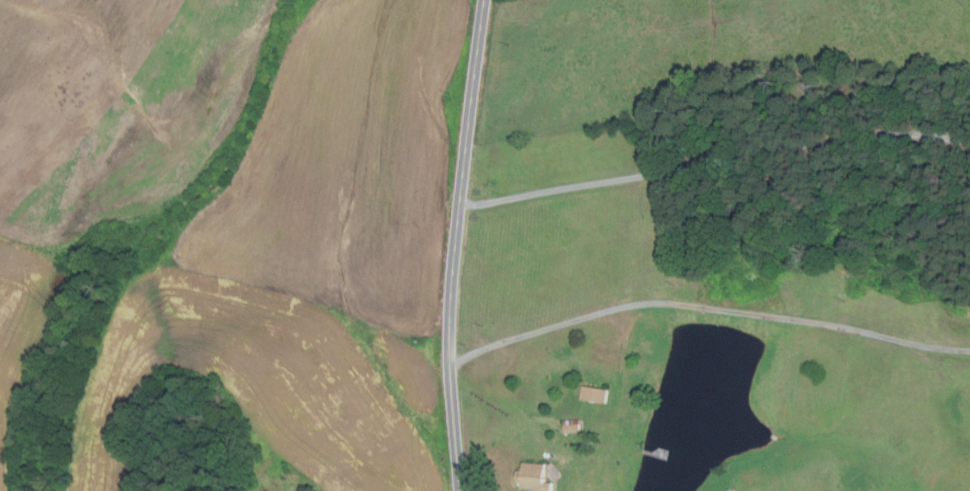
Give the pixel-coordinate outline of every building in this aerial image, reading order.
[(607,404),(581,400),(583,386),(609,390),(607,404)] [(581,420),(582,430),(566,432),(565,422),(581,420)] [(554,483),(553,490),(536,490),(536,489),(523,488),(523,484),(517,483),(518,470),(523,471),(523,462),(547,464),(546,482),(554,483)]
